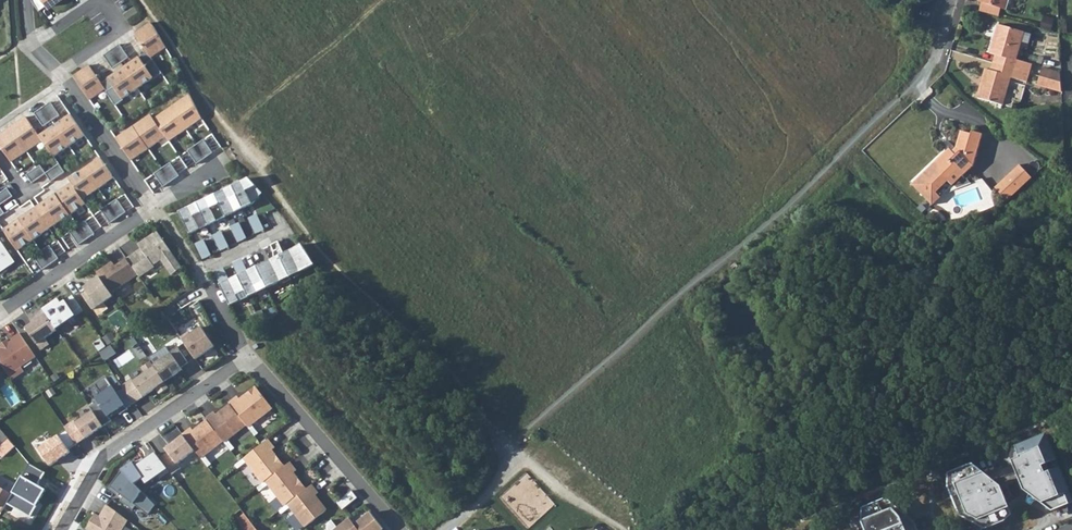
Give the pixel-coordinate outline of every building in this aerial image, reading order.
[(31,0),(38,10),(46,4),(48,7),(57,0),(31,0)] [(1000,9),(1001,9),(1003,10),(1011,12),(1015,0),(979,0),(979,3),(981,3),(1000,9)] [(979,10),(998,16),(1000,9),(981,3),(979,10)] [(1041,28),(1050,30),(1053,22),(1044,19),(1041,28)] [(149,22),(133,33),(150,57),(165,47),(153,27),(149,22)] [(994,63),(1029,74),(1031,65),(1016,60),(1020,43),(1018,42),(1021,32),(998,25),(990,54),(996,56),(994,63)] [(118,44),(102,55),(111,68),(128,57),(118,44)] [(139,56),(107,78),(113,86),(122,98),(153,77),(144,64),(139,56)] [(152,59),(144,64),(153,77),(153,78),(162,72),(152,59)] [(994,63),(992,71),(986,70),(978,99),(1000,105),(1003,95),(1005,96),(1011,78),(1027,82),(1029,74),(994,63)] [(88,65),(72,75),(89,99),(105,88),(88,65)] [(1040,77),(1060,83),(1060,74),(1042,69),(1040,77)] [(1040,77),(1037,85),(1060,92),(1060,83),(1040,77)] [(122,98),(113,86),(105,91),(115,105),(123,99),(122,98)] [(150,114),(116,138),(131,160),(166,136),(169,141),(201,118),(189,94),(153,119),(150,114)] [(51,101),(34,112),(43,126),(60,115),(51,101)] [(0,134),(0,146),(11,162),(42,140),(53,157),(85,135),(70,114),(39,136),(25,116),(0,134)] [(931,167),(912,185),(932,205),(941,197),(935,191),(957,169),(963,175),(973,166),(982,134),(972,131),(971,134),(961,131),(955,148),(952,152),(949,149),(935,162),(941,168),(937,173),(931,167)] [(203,139),(187,150),(196,164),(212,153),(203,139)] [(72,183),(39,205),(53,226),(86,204),(83,199),(114,178),(100,158),(69,179),(72,183)] [(170,162),(154,173),(163,187),(179,176),(170,162)] [(40,165),(26,175),(32,183),(45,174),(51,182),(65,172),(59,164),(45,173),(40,165)] [(1023,165),(998,188),(1009,200),(1035,177),(1023,165)] [(241,182),(233,185),(243,208),(253,203),(262,193),(248,178),(241,182)] [(224,190),(215,194),(226,216),(243,208),(233,185),(224,190)] [(13,197),(7,188),(0,193),(0,206),(13,197)] [(206,198),(197,202),(208,225),(226,216),(215,194),(206,198)] [(117,199),(101,210),(110,223),(127,212),(117,199)] [(189,206),(180,211),(190,233),(208,225),(197,202),(189,206)] [(35,208),(4,230),(17,251),(50,229),(35,208)] [(86,221),(69,232),(79,245),(95,234),(86,221)] [(136,253),(127,259),(138,275),(140,277),(155,267),(154,265),(162,259),(173,274),(183,267),(158,231),(139,244),(144,252),(138,256),(136,253)] [(15,263),(0,241),(0,273),(15,263)] [(302,245),(257,266),(267,288),(315,265),(312,259),(302,245)] [(49,246),(33,257),(42,271),(59,259),(49,246)] [(113,262),(97,272),(100,277),(111,293),(138,275),(127,259),(127,258),(116,266),(113,262)] [(239,275),(249,296),(267,288),(257,266),(239,275)] [(239,275),(220,284),(231,305),(249,296),(239,275)] [(111,293),(100,277),(84,288),(87,292),(83,295),(93,310),(113,296),(111,293)] [(59,299),(43,309),(57,330),(66,323),(73,326),(79,319),(76,316),(84,311),(73,295),(62,303),(59,299)] [(57,330),(43,309),(30,319),(33,323),(26,328),(41,350),(50,344),(45,338),(57,330)] [(189,332),(181,337),(196,359),(216,346),(202,327),(191,335),(189,332)] [(0,349),(0,362),(1,364),(12,380),(24,371),(21,367),(36,357),(20,333),(11,339),(12,340),(9,342),(7,340),(0,345),(0,346),(1,348),(0,349)] [(155,366),(166,382),(179,373),(177,371),(189,363),(178,347),(170,352),(172,354),(155,366)] [(133,379),(122,386),(124,389),(134,404),(156,389),(160,394),(170,388),(166,382),(155,366),(152,361),(142,368),(145,372),(133,380),(133,379)] [(94,412),(104,426),(112,421),(109,416),(118,410),(121,415),(128,409),(128,408),(134,404),(124,389),(117,393),(106,377),(96,385),(102,395),(93,401),(95,404),(90,407),(94,412)] [(238,396),(230,403),(231,404),(247,425),(248,427),(273,408),(257,387),(241,399),(238,396)] [(247,425),(231,404),(217,415),(215,412),(207,419),(208,420),(224,440),(225,442),(247,425)] [(104,426),(94,412),(77,423),(75,420),(65,427),(77,445),(104,426)] [(224,440),(208,420),(194,431),(192,428),(184,435),(196,450),(202,458),(224,440)] [(9,438),(8,436),(0,427),(0,447),(9,438)] [(1013,446),(1013,459),(1024,488),(1029,492),(1031,490),(1038,496),(1037,498),(1052,509),(1071,502),(1071,496),(1046,432),(1013,446)] [(168,452),(160,458),(171,472),(173,474),(182,468),(178,463),(196,450),(184,435),(166,448),(168,452)] [(269,439),(244,458),(264,483),(266,481),(285,466),(272,450),(275,448),(269,439)] [(123,471),(135,484),(144,478),(147,484),(160,475),(162,478),(171,472),(160,458),(157,453),(137,467),(133,463),(122,470),(123,471)] [(285,466),(266,481),(286,505),(288,503),(307,489),(294,473),(297,471),(290,462),(285,466)] [(972,462),(948,472),(948,486),(960,514),(985,527),(1004,520),(1006,513),(1012,511),(1001,485),(972,462)] [(135,484),(123,471),(110,489),(118,496),(120,494),(124,497),(121,501),(133,511),(137,506),(149,515),(156,506),(135,484)] [(319,493),(312,485),(307,489),(288,503),(306,526),(327,510),(316,495),(319,493)] [(353,490),(338,502),(344,509),(359,497),(353,490)] [(867,529),(919,529),(915,520),(886,497),(865,506),(870,518),(863,521),(867,529)] [(86,529),(87,529),(123,529),(128,521),(107,504),(100,516),(95,514),(86,529)] [(356,524),(361,529),(382,529),(385,528),(372,512),(356,524)] [(239,520),(243,525),(249,520),(245,514),(239,520)] [(337,529),(361,529),(356,524),(352,518),(337,529)] [(242,526),(245,529),(257,529),(249,520),(243,525),(242,526)] [(137,525),(130,521),(124,529),(134,529),(137,525)]
